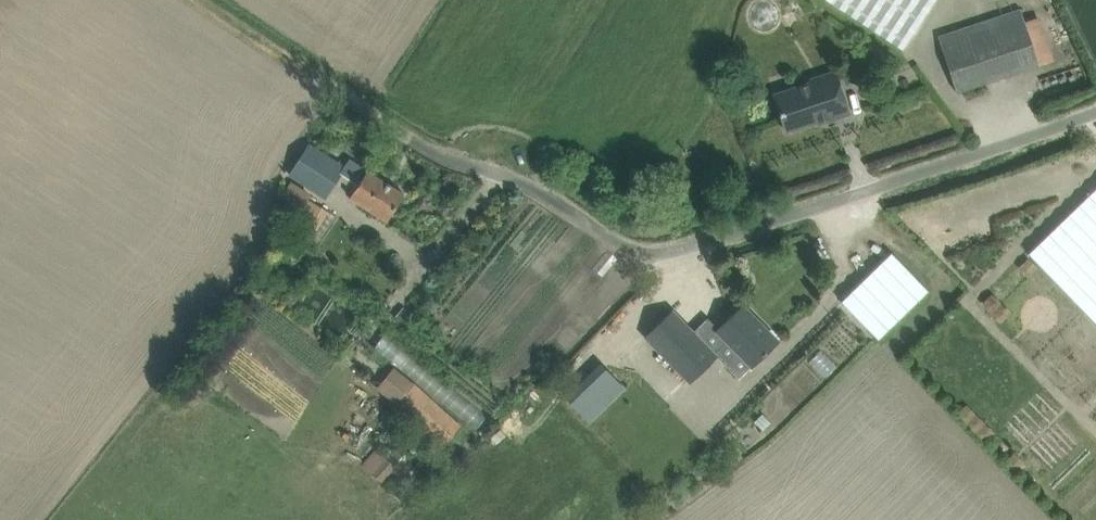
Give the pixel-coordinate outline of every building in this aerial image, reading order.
[(903,50),(936,0),(828,0),(903,50)] [(938,36),(957,92),(1039,64),(1021,9),(938,36)] [(774,94),(786,131),(819,121),(819,123),(849,113),(835,71),(811,79),(812,81),(774,94)] [(325,197),(345,168),(309,143),(290,172),(325,197)] [(387,220),(404,194),(367,170),(350,196),(387,220)] [(1028,253),(1083,310),(1095,298),(1095,201),(1089,194),(1028,253)] [(328,211),(309,199),(291,226),(310,239),(328,211)] [(841,301),(878,339),(927,291),(890,253),(841,301)] [(1001,303),(991,294),(981,304),(991,313),(1001,303)] [(672,310),(645,336),(689,381),(716,355),(713,352),(725,340),(751,367),(778,340),(743,304),(718,328),(707,317),(693,331),(672,310)] [(328,321),(343,335),(358,319),(343,305),(328,321)] [(395,366),(377,387),(394,403),(442,444),(460,423),(413,382),(395,366)] [(396,466),(376,448),(362,464),(382,481),(396,466)] [(1022,463),(1013,454),(1005,461),(1014,470),(1022,463)] [(646,517),(637,507),(624,519),(642,519),(646,517)]
